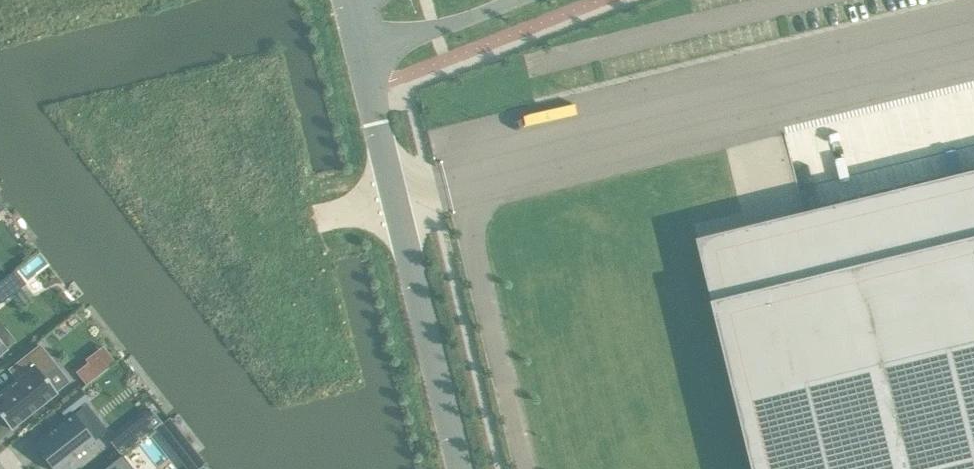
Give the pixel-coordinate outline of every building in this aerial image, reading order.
[(698,237),(755,468),(973,468),(973,169),(698,237)] [(0,280),(0,303),(26,283),(15,269),(0,280)] [(7,349),(5,348),(14,340),(0,322),(0,355),(7,349)] [(0,391),(0,416),(10,429),(57,393),(43,374),(55,365),(39,345),(8,369),(16,379),(0,391)] [(79,368),(77,371),(77,373),(79,375),(79,376),(80,376),(80,377),(81,378),(82,378),(83,381),(85,383),(87,383),(89,381),(90,381),(90,380),(91,379),(92,379),(94,378),(94,377),(95,377),(95,376),(96,376),(97,375),(98,375),(100,372),(101,372),(102,371),(103,370),(104,370),(108,366),(109,365),(110,364),(112,363),(114,361),(114,360),(113,359),(112,358),(111,357),(111,356),(110,355),(109,354),(107,351),(106,350),(105,350),(105,349),(105,348),(102,346),(101,346),(100,346),(99,348),(98,348),(97,349),(96,350),(95,351),(94,351),(93,352),(92,353),(90,355),(89,355),(88,356),(87,357),(85,359),(86,362),(85,363),(84,364),(84,365),(83,366),(81,367),(80,367),(79,368)] [(81,389),(57,406),(63,415),(87,397),(81,389)] [(33,443),(53,468),(58,468),(94,441),(72,413),(33,443)] [(156,427),(189,468),(197,468),(205,463),(168,417),(156,427)] [(121,452),(100,468),(135,468),(121,452)]
